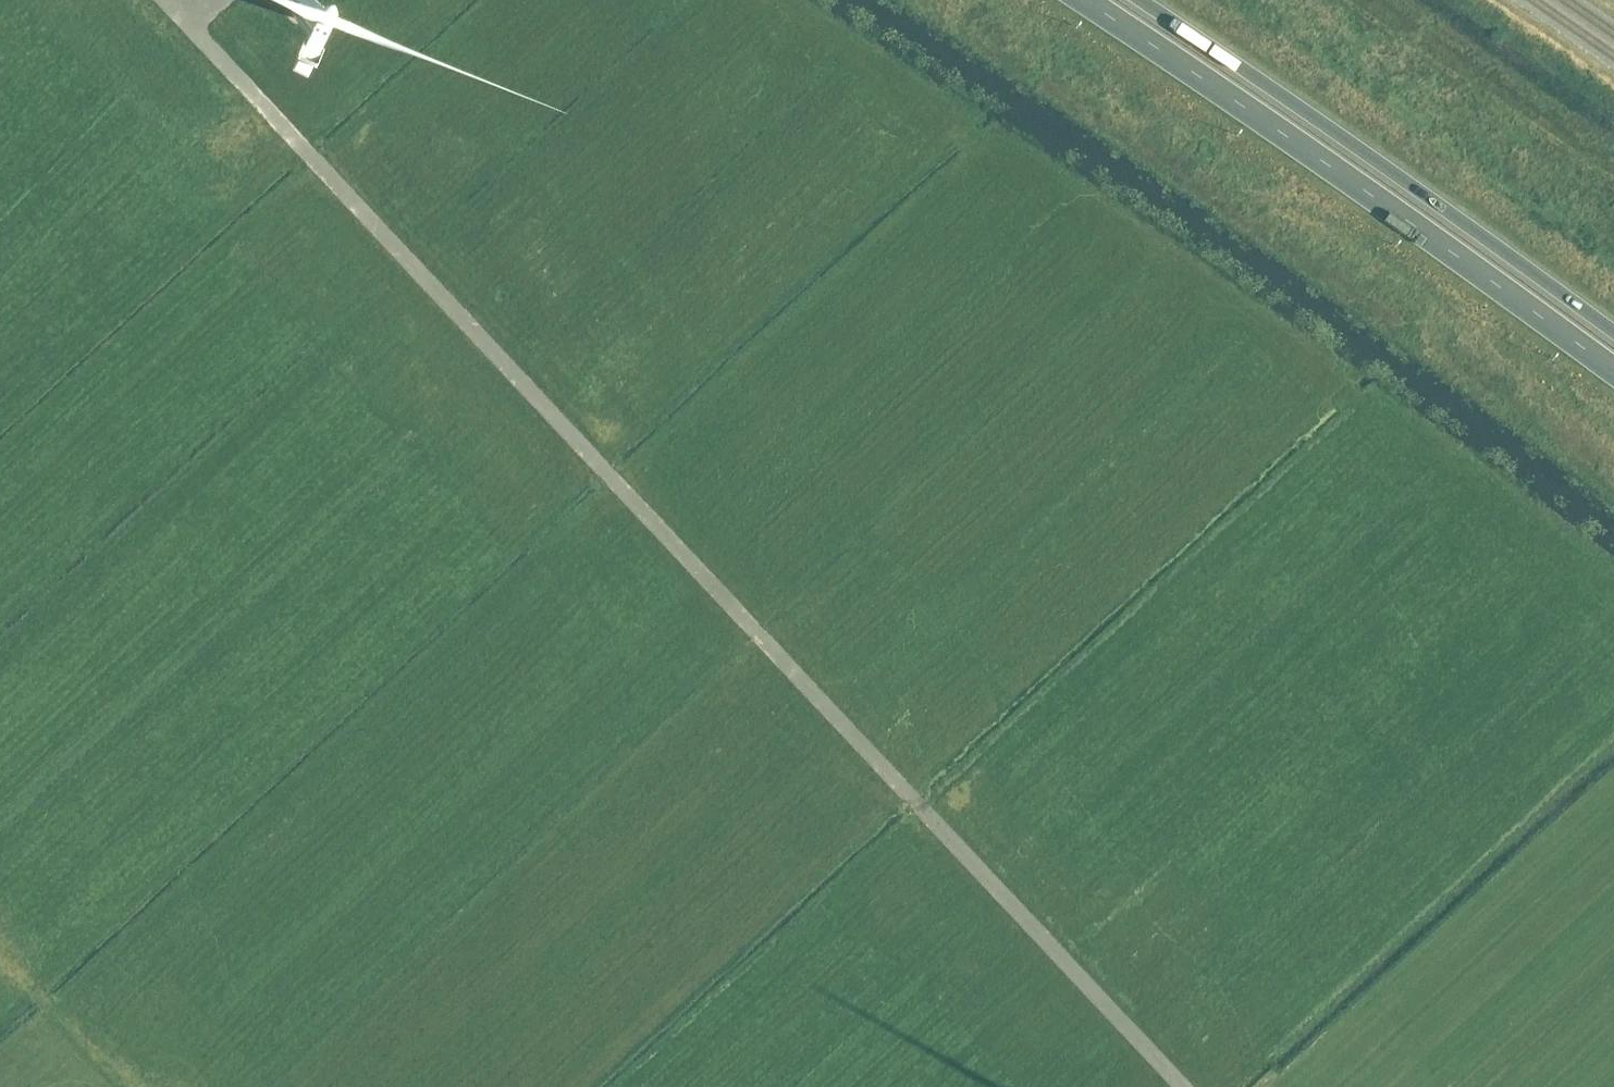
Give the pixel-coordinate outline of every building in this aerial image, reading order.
[(295,3),(293,5),(291,8),(291,11),(292,15),(294,17),(297,19),(300,19),(304,18),(306,16),(308,13),(308,10),(307,6),(305,4),(302,2),(299,2),(295,3)]
